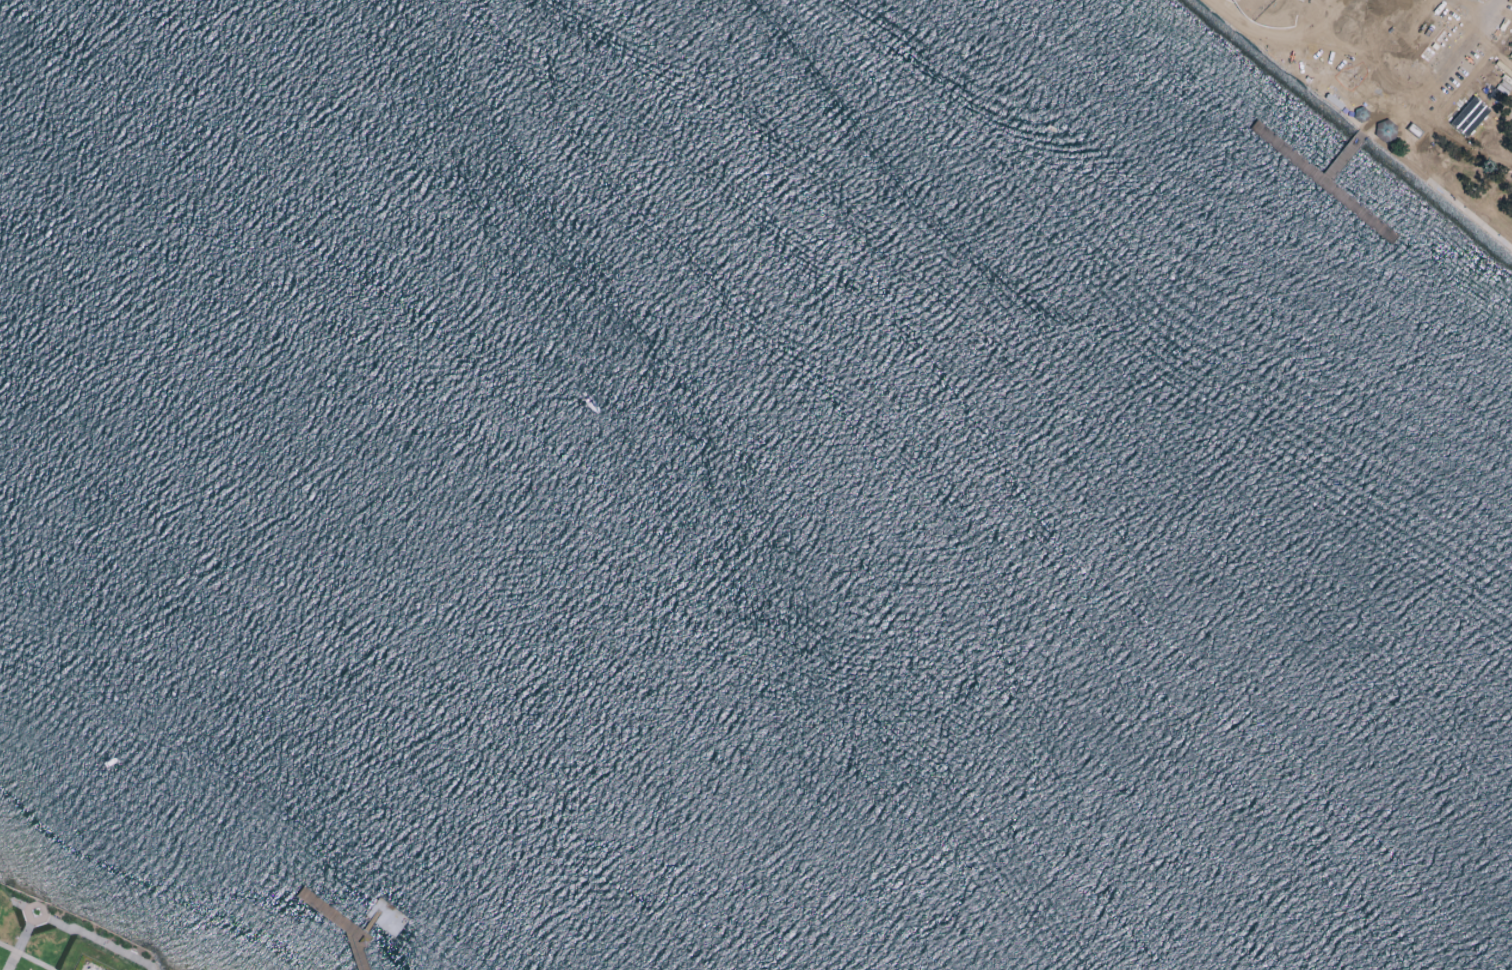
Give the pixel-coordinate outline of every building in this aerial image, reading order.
[(1363,109),(1356,111),(1355,119),(1361,124),(1368,122),(1369,114),(1363,109)] [(1388,121),(1377,125),(1376,135),(1384,142),(1394,139),(1396,128),(1388,121)]
